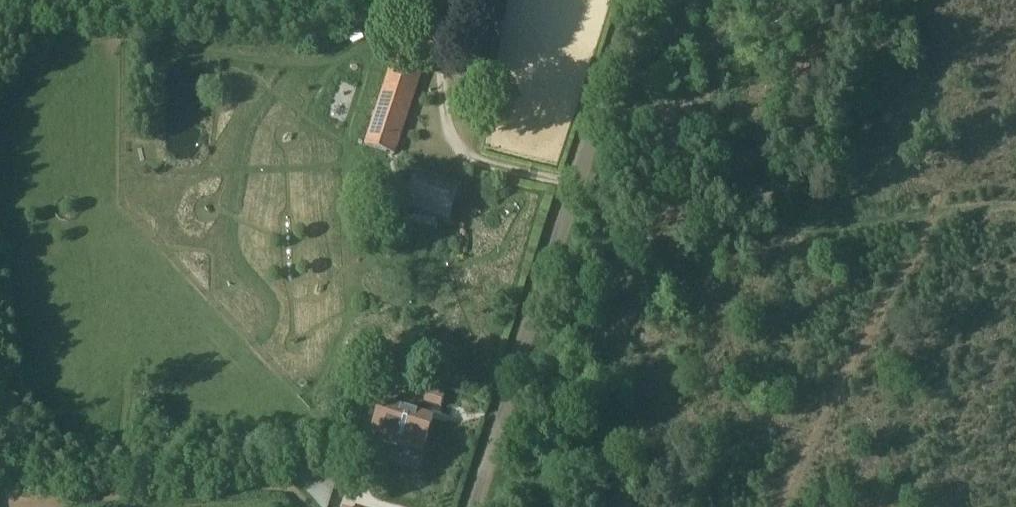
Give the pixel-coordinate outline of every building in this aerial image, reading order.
[(394,52),(365,145),(397,155),(426,63),(394,52)] [(419,172),(409,206),(449,218),(460,185),(419,172)] [(381,402),(371,437),(402,446),(423,453),(427,440),(433,419),(421,415),(421,413),(424,404),(441,408),(445,395),(428,390),(408,384),(401,407),(401,409),(381,402)]
